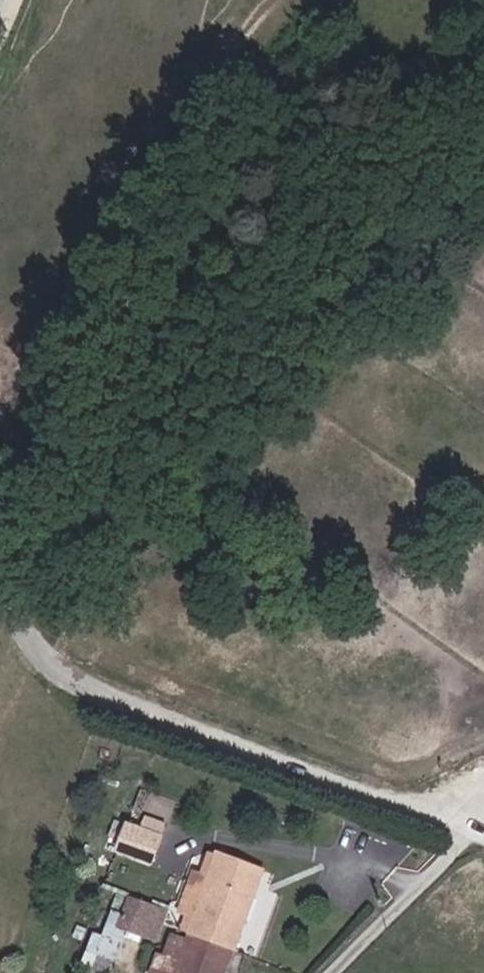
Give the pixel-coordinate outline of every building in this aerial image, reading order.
[(160,837),(164,825),(145,818),(141,830),(160,837)] [(151,863),(160,837),(141,830),(127,825),(118,851),(151,863)] [(210,879),(190,936),(233,952),(262,868),(219,853),(210,879)] [(190,936),(210,879),(193,873),(178,916),(186,918),(180,933),(190,936)] [(118,963),(130,930),(119,925),(128,898),(118,894),(97,955),(118,963)] [(158,940),(169,910),(129,895),(128,898),(119,925),(130,930),(158,940)] [(233,952),(190,936),(188,941),(173,936),(165,958),(157,955),(151,972),(225,972),(233,952)]
